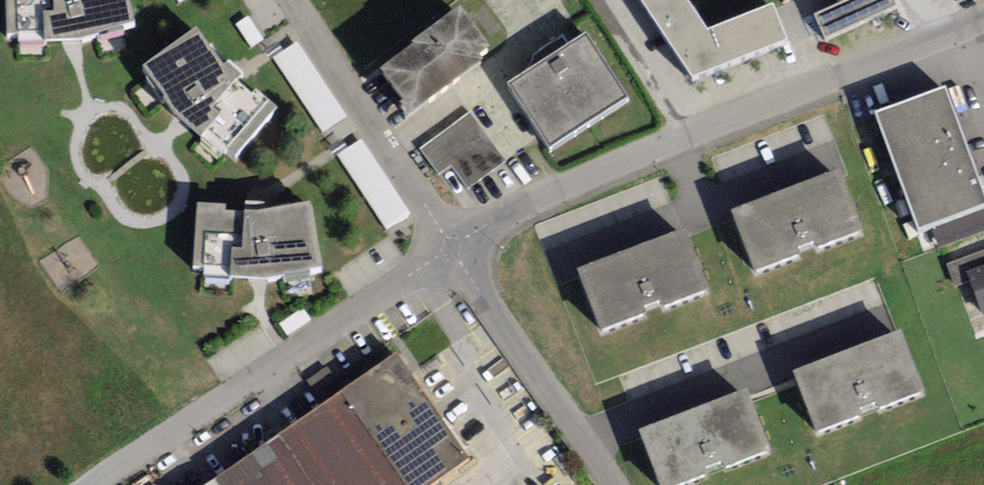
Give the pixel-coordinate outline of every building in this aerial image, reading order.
[(18,47),(73,46),(81,46),(134,32),(126,0),(17,0),(18,47)] [(692,87),(787,49),(774,11),(710,38),(683,0),(637,0),(692,87)] [(838,8),(812,20),(822,41),(890,11),(885,0),(834,0),(838,8)] [(378,79),(405,117),(472,70),(468,64),(479,56),(455,21),(409,53),(411,56),(378,79)] [(226,78),(197,38),(145,76),(182,126),(224,162),(266,112),(226,78)] [(627,103),(587,41),(508,93),(549,154),(627,103)] [(298,44),(272,60),(320,136),(346,120),(298,44)] [(946,94),(877,120),(919,235),(983,212),(983,198),(946,94)] [(466,118),(420,152),(438,175),(451,166),(465,185),(498,160),(466,118)] [(362,142),(336,158),(385,234),(410,218),(362,142)] [(860,234),(839,180),(733,221),(755,275),(860,234)] [(258,219),(208,215),(203,279),(265,284),(320,275),(309,211),(258,219)] [(708,294),(686,240),(581,281),(602,335),(708,294)] [(970,279),(983,314),(983,274),(970,279)] [(924,394),(902,339),(797,380),(818,434),(924,394)] [(470,464),(398,358),(209,484),(439,484),(470,464)] [(746,401),(641,441),(658,484),(690,484),(768,455),(746,401)]
